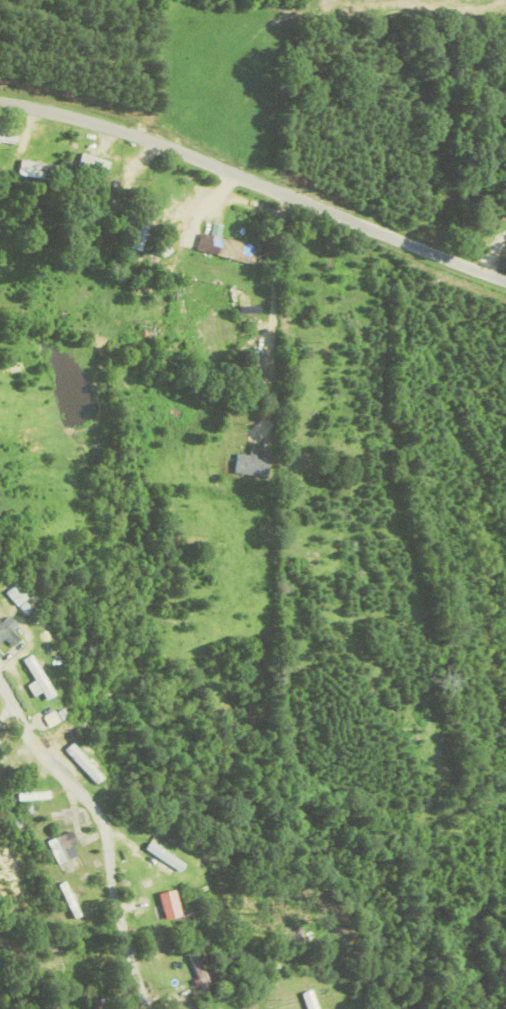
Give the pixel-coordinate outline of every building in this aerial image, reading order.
[(111,162),(83,153),(77,168),(106,177),(111,162)] [(254,265),(258,247),(201,234),(196,252),(254,265)] [(258,457),(258,455),(236,453),(234,474),(268,478),(270,458),(258,457)] [(0,619),(0,645),(6,639),(13,646),(20,639),(13,631),(19,626),(10,617),(4,623),(0,619)] [(33,656),(24,661),(36,682),(29,687),(35,696),(43,691),(49,700),(57,695),(33,656)] [(61,722),(56,712),(44,717),(49,728),(61,722)] [(106,777),(72,743),(64,752),(98,785),(106,777)] [(72,859),(67,850),(78,845),(71,831),(48,843),(59,865),(72,859)] [(187,865),(152,842),(147,850),(182,872),(187,865)] [(161,894),(167,920),(184,917),(178,890),(161,894)] [(109,998),(94,999),(95,1008),(110,1008),(109,998)]
